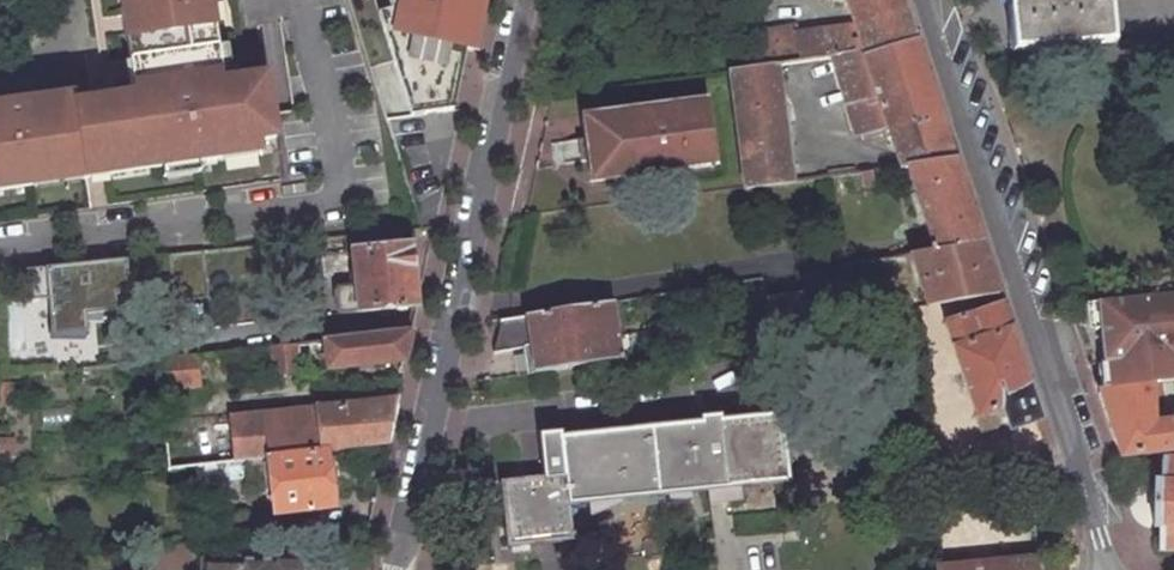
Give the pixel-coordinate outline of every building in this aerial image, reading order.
[(34,191),(33,180),(85,172),(87,183),(162,173),(199,167),(223,164),(229,148),(274,141),(266,78),(235,82),(221,84),(216,49),(210,1),(216,0),(120,0),(126,45),(138,43),(142,67),(146,101),(140,108),(124,110),(123,104),(94,108),(93,104),(75,107),(74,102),(33,108),(34,115),(20,117),(13,111),(0,112),(0,196),(34,191)] [(388,120),(409,117),(451,111),(465,51),(471,52),(483,0),(352,0),(388,120)] [(887,0),(854,0),(856,9),(887,0)] [(859,25),(907,10),(904,0),(887,0),(856,9),(859,25)] [(1013,50),(1114,41),(1110,0),(1008,0),(1013,50)] [(917,40),(907,10),(859,25),(863,51),(864,57),(917,40)] [(859,25),(796,34),(799,59),(832,54),(863,51),(859,25)] [(783,27),(766,29),(767,38),(785,36),(783,27)] [(767,38),(756,40),(760,65),(774,62),(799,59),(796,34),(785,36),(767,38)] [(895,149),(948,136),(917,40),(864,57),(887,126),(895,149)] [(142,67),(138,43),(126,45),(130,69),(142,67)] [(235,82),(230,48),(216,49),(221,84),(235,82)] [(856,135),(887,126),(864,57),(863,51),(832,54),(856,135)] [(729,69),(735,110),(737,127),(745,185),(792,179),(774,62),(760,65),(729,69)] [(146,101),(123,104),(124,110),(140,108),(146,101)] [(704,101),(580,118),(588,180),(713,163),(704,101)] [(20,117),(34,115),(33,108),(13,111),(20,117)] [(948,136),(895,149),(900,165),(906,165),(955,158),(948,136)] [(223,164),(276,156),(274,141),(229,148),(223,164)] [(906,165),(913,188),(962,181),(955,158),(906,165)] [(199,167),(162,173),(163,181),(200,176),(199,167)] [(34,191),(87,183),(85,172),(33,180),(34,191)] [(982,242),(962,181),(913,188),(934,250),(982,242)] [(430,241),(351,249),(354,276),(332,278),(333,287),(354,285),(357,311),(414,305),(412,272),(423,270),(430,241)] [(934,250),(912,253),(928,304),(998,292),(982,242),(934,250)] [(114,309),(113,290),(127,289),(125,258),(44,263),(48,336),(83,334),(81,311),(114,309)] [(354,285),(333,287),(336,313),(357,311),(354,285)] [(1119,457),(1160,453),(1173,452),(1173,423),(1169,424),(1157,425),(1155,412),(1153,386),(1173,384),(1173,298),(1068,306),(1089,369),(1098,368),(1101,368),(1110,367),(1112,390),(1100,391),(1097,392),(1119,457)] [(631,331),(626,299),(608,301),(614,334),(631,331)] [(608,301),(498,319),(492,351),(523,347),(527,371),(656,349),(652,328),(631,331),(614,334),(608,301)] [(1001,302),(945,321),(975,418),(1001,410),(1007,429),(1039,420),(1001,302)] [(322,369),(403,360),(409,333),(319,342),(321,362),(322,369)] [(289,346),(291,365),(321,362),(319,342),(289,346)] [(264,349),(267,375),(292,372),(291,365),(289,346),(264,349)] [(149,361),(153,391),(191,387),(187,357),(149,361)] [(1112,390),(1110,367),(1101,368),(1098,368),(1100,391),(1112,390)] [(385,443),(394,399),(312,408),(317,451),(324,450),(385,443)] [(317,451),(312,408),(157,425),(163,468),(194,465),(265,457),(317,451)] [(1167,411),(1155,412),(1157,425),(1169,424),(1167,411)] [(550,480),(509,484),(516,546),(576,539),(572,510),(798,485),(793,447),(799,446),(799,437),(792,438),(790,417),(730,423),(729,417),(707,419),(707,425),(571,439),(570,433),(545,436),(550,480)] [(267,475),(271,514),(330,507),(324,450),(317,451),(265,457),(267,475)] [(196,482),(267,475),(265,457),(194,465),(196,482)] [(1165,467),(1164,489),(1159,489),(1158,534),(1163,534),(1161,557),(1173,557),(1173,467),(1165,467)] [(200,569),(311,569),(312,563),(307,555),(269,555),(269,557),(236,557),(236,560),(200,560),(200,569)]
